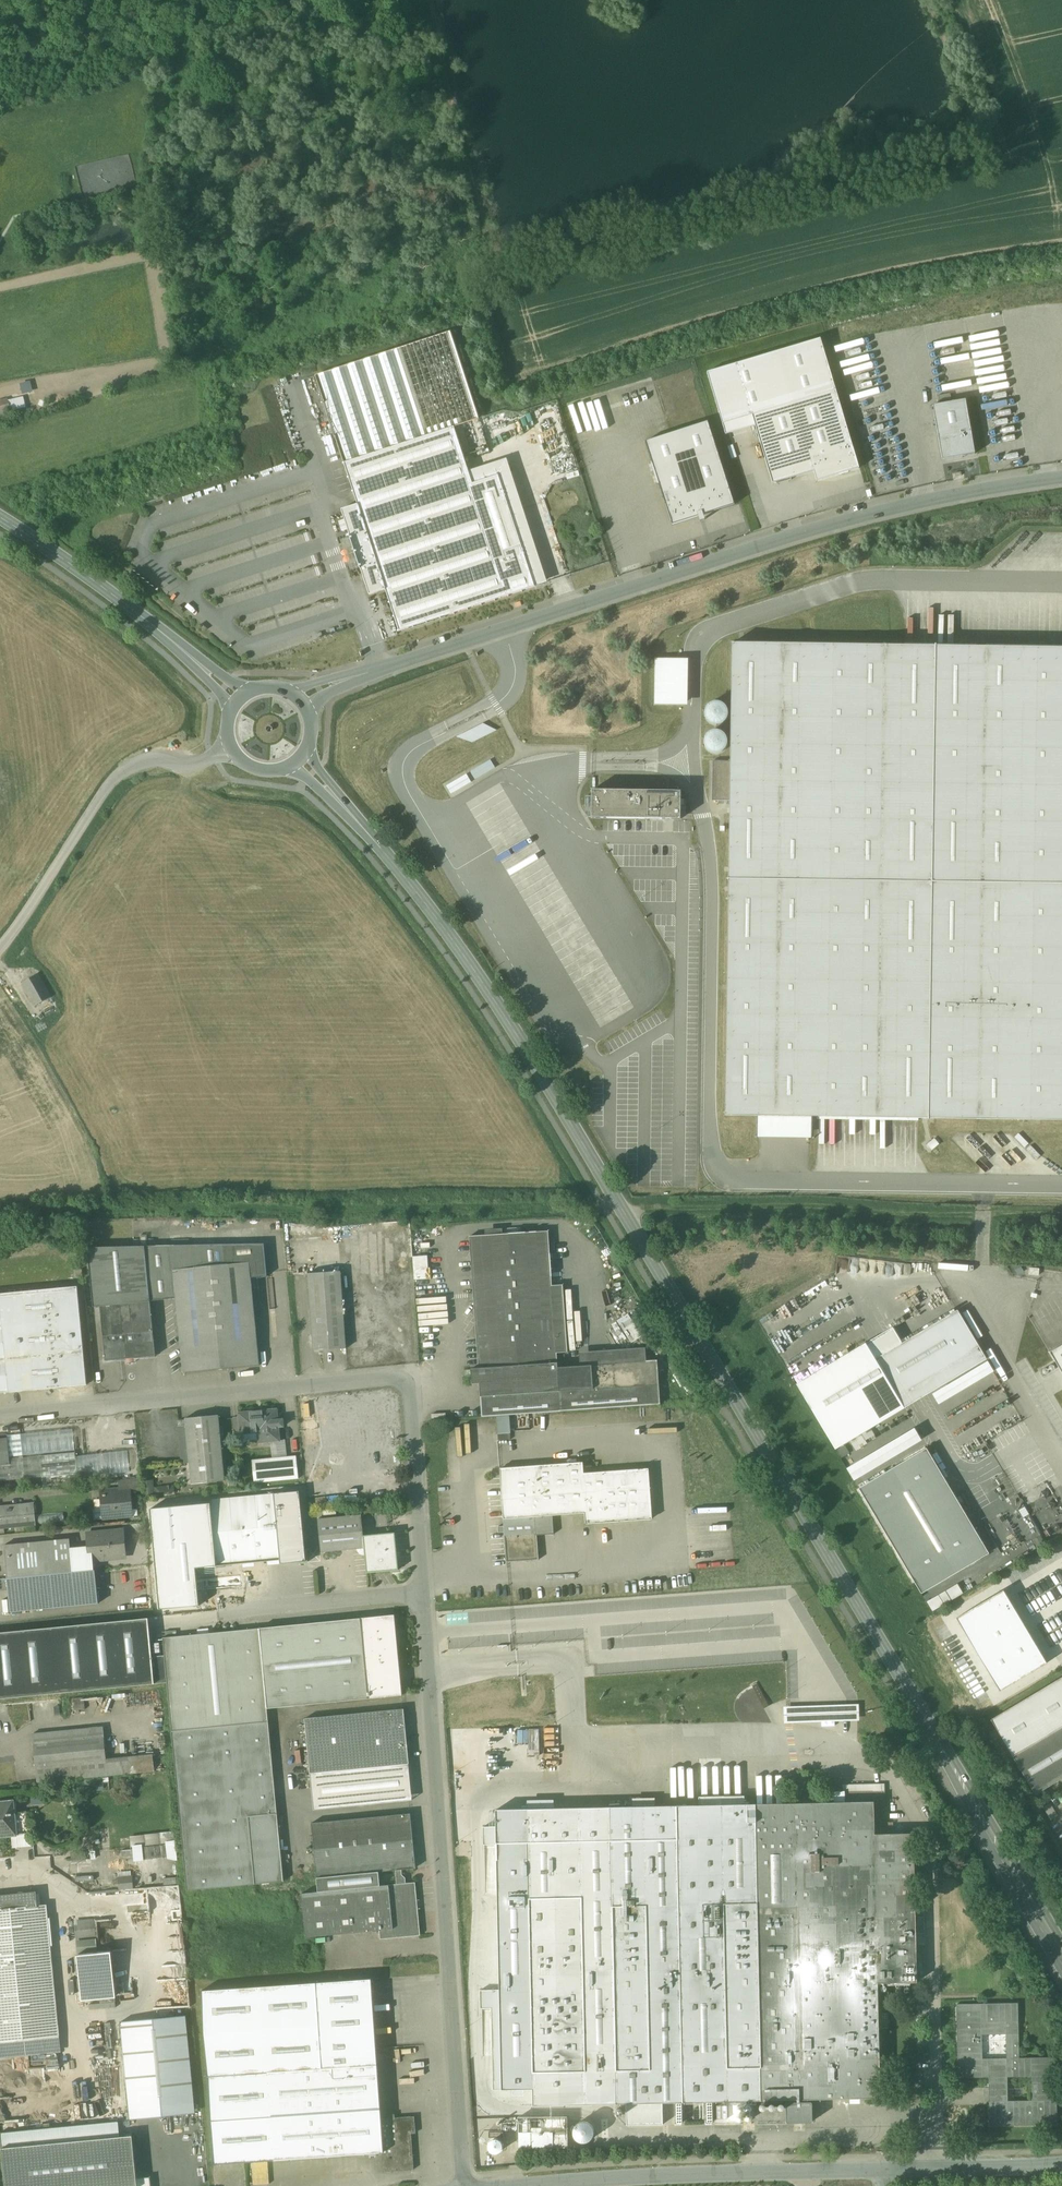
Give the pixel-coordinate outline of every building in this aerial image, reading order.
[(129,155),(122,157),(126,177),(133,175),(129,155)] [(452,330),(315,376),(360,509),(343,514),(369,592),(382,587),(398,635),(549,585),(507,459),(471,471),(457,430),(482,421),(452,330)] [(821,339),(707,372),(722,424),(725,435),(755,426),(772,484),(814,472),(816,481),(859,468),(836,390),(821,339)] [(844,368),(849,399),(878,394),(877,386),(868,387),(865,370),(872,369),(871,363),(844,368)] [(10,412),(7,400),(0,401),(0,414),(10,412)] [(933,405),(942,460),(975,454),(966,400),(933,405)] [(648,440),(674,523),(734,504),(708,421),(648,440)] [(905,646),(732,643),(731,761),(730,801),(729,879),(728,879),(728,880),(729,880),(725,1115),(810,1117),(811,1117),(929,1118),(929,1120),(929,1118),(1061,1120),(1061,648),(905,646)] [(688,660),(655,659),(654,704),(687,705),(688,660)] [(705,712),(705,716),(706,720),(709,723),(712,725),(716,725),(720,725),(724,723),(726,720),(728,717),(728,713),(728,709),(726,706),(723,704),(719,702),(716,702),(712,703),(708,705),(706,708),(705,712)] [(487,721),(461,732),(466,743),(492,732),(487,721)] [(704,741),(704,745),(706,748),(708,751),(712,753),(716,754),(720,753),(723,752),(726,749),(727,746),(728,742),(727,738),(725,735),(722,732),(719,731),(715,730),(711,731),(708,734),(705,737),(704,741)] [(490,759),(471,771),(476,778),(494,766),(490,759)] [(731,761),(713,761),(713,801),(730,801),(731,761)] [(450,794),(471,782),(466,774),(446,785),(450,794)] [(681,791),(592,790),(592,818),(681,819),(681,791)] [(51,998),(38,974),(22,983),(35,1007),(51,998)] [(469,1236),(478,1369),(558,1363),(557,1353),(567,1353),(563,1285),(552,1286),(549,1231),(469,1236)] [(264,1244),(158,1247),(163,1300),(176,1299),(174,1270),(249,1263),(251,1278),(267,1276),(264,1244)] [(158,1247),(88,1248),(94,1307),(100,1307),(100,1306),(150,1301),(163,1300),(158,1247)] [(427,1256),(413,1257),(414,1269),(428,1268),(427,1256)] [(249,1263),(174,1270),(176,1299),(182,1357),(183,1373),(189,1373),(259,1366),(257,1339),(251,1278),(249,1263)] [(341,1272),(308,1274),(311,1318),(318,1318),(320,1350),(346,1349),(341,1272)] [(0,1295),(0,1327),(3,1326),(9,1391),(86,1384),(77,1288),(0,1295)] [(150,1301),(100,1306),(100,1307),(105,1361),(155,1356),(150,1301)] [(878,1336),(796,1385),(835,1450),(917,1401),(987,1359),(958,1310),(902,1343),(893,1327),(878,1336)] [(0,1327),(0,1392),(9,1391),(3,1326),(0,1327)] [(1050,1352),(1054,1360),(1061,1373),(1061,1345),(1050,1352)] [(657,1360),(558,1367),(559,1391),(480,1397),(482,1417),(562,1412),(562,1411),(660,1404),(657,1360)] [(478,1369),(471,1369),(472,1384),(480,1384),(480,1397),(559,1391),(558,1367),(558,1363),(478,1369)] [(276,1410),(239,1414),(241,1433),(261,1431),(262,1442),(279,1440),(276,1410)] [(219,1415),(186,1419),(186,1426),(190,1463),(192,1484),(225,1481),(219,1415)] [(186,1426),(179,1427),(182,1463),(190,1463),(186,1426)] [(922,1441),(914,1428),(846,1468),(854,1481),(922,1441)] [(853,1444),(858,1455),(900,1435),(896,1428),(867,1442),(865,1438),(853,1444)] [(0,1434),(0,1466),(10,1465),(7,1434),(0,1434)] [(989,1552),(926,1449),(859,1490),(922,1593),(989,1552)] [(296,1457),(252,1461),(255,1483),(298,1478),(296,1457)] [(583,1463),(500,1469),(502,1494),(504,1526),(498,1527),(499,1533),(504,1532),(507,1562),(539,1560),(537,1536),(537,1534),(539,1534),(539,1532),(536,1532),(535,1518),(537,1517),(536,1517),(553,1516),(585,1513),(586,1524),(641,1520),(638,1470),(605,1473),(605,1472),(584,1474),(583,1463)] [(649,1469),(638,1470),(641,1520),(653,1519),(649,1469)] [(140,1478),(119,1480),(120,1489),(130,1488),(131,1491),(142,1490),(140,1478)] [(120,1489),(100,1491),(103,1519),(133,1516),(131,1491),(130,1488),(120,1489)] [(299,1491),(273,1494),(280,1560),(280,1564),(298,1562),(298,1564),(299,1564),(298,1563),(307,1563),(306,1550),(307,1550),(307,1549),(305,1549),(299,1491)] [(273,1494),(210,1500),(217,1566),(280,1560),(273,1494)] [(0,1506),(0,1529),(36,1526),(34,1503),(0,1506)] [(361,1515),(318,1519),(321,1552),(364,1548),(365,1548),(363,1536),(361,1515)] [(553,1516),(536,1517),(537,1517),(535,1518),(536,1532),(539,1532),(539,1534),(537,1534),(537,1536),(555,1534),(553,1516)] [(121,1531),(90,1533),(92,1549),(93,1561),(123,1558),(121,1531)] [(395,1533),(363,1536),(365,1548),(364,1548),(367,1573),(398,1570),(395,1533)] [(70,1539),(5,1545),(8,1579),(73,1572),(71,1551),(70,1539)] [(92,1549),(71,1551),(73,1572),(94,1570),(93,1561),(92,1549)] [(73,1572),(8,1579),(8,1585),(11,1612),(98,1604),(95,1570),(94,1570),(73,1572)] [(0,1580),(0,1589),(5,1589),(5,1586),(8,1585),(8,1579),(0,1580)] [(927,1600),(932,1609),(962,1592),(957,1583),(927,1600)] [(394,1615),(361,1618),(361,1619),(368,1698),(402,1695),(394,1615)] [(361,1618),(259,1629),(267,1708),(368,1698),(361,1619),(361,1618)] [(0,1633),(0,1699),(167,1683),(165,1656),(152,1657),(148,1619),(0,1633)] [(259,1629),(163,1638),(165,1656),(167,1683),(187,1891),(284,1881),(267,1708),(259,1629)] [(991,1719),(1013,1756),(1061,1727),(1061,1677),(991,1719)] [(84,1698),(73,1699),(74,1711),(85,1709),(84,1698)] [(782,1705),(783,1722),(859,1719),(858,1702),(782,1705)] [(404,1709),(305,1719),(310,1774),(409,1764),(404,1709)] [(33,1734),(37,1783),(154,1771),(153,1755),(106,1760),(103,1727),(33,1734)] [(1013,1756),(1036,1795),(1061,1779),(1061,1727),(1013,1756)] [(409,1764),(310,1774),(314,1809),(412,1800),(409,1764)] [(885,1791),(843,1791),(843,1803),(874,1802),(885,1802),(885,1791)] [(744,1796),(722,1797),(698,1797),(699,1806),(744,1805),(744,1796)] [(0,1802),(0,1837),(28,1835),(26,1813),(26,1812),(15,1813),(14,1801),(0,1802)] [(843,1803),(755,1804),(761,2100),(790,2100),(791,2102),(787,2102),(786,2103),(786,2104),(786,2121),(787,2122),(788,2123),(811,2122),(812,2122),(813,2121),(813,2120),(813,2103),(812,2102),(811,2102),(811,2101),(808,2101),(808,2099),(881,2098),(878,1983),(917,1982),(914,1834),(893,1834),(875,1835),(874,1802),(843,1803)] [(885,1802),(874,1802),(875,1835),(893,1834),(893,1823),(885,1823),(885,1802)] [(1050,1802),(1043,1806),(1050,1819),(1057,1815),(1050,1802)] [(699,1806),(677,1806),(684,2102),(761,2100),(755,1804),(744,1805),(699,1806)] [(677,1806),(527,1809),(533,2106),(684,2102),(677,1806)] [(410,1814),(312,1823),(317,1878),(379,1872),(396,1870),(402,1870),(416,1868),(410,1814)] [(131,1860),(176,1857),(174,1830),(129,1834),(131,1860)] [(405,1878),(402,1875),(402,1870),(396,1870),(397,1884),(406,1884),(405,1878)] [(379,1872),(317,1878),(318,1892),(380,1886),(379,1872)] [(133,1877),(119,1878),(120,1890),(134,1888),(133,1877)] [(397,1884),(380,1886),(318,1892),(302,1894),(306,1937),(380,1930),(381,1939),(420,1935),(420,1933),(415,1883),(406,1884),(397,1884)] [(5,1896),(6,1909),(34,1906),(37,1906),(35,1893),(25,1894),(24,1892),(19,1892),(18,1895),(5,1896)] [(0,1910),(0,2058),(62,2052),(47,1905),(37,1906),(34,1906),(6,1909),(0,1910)] [(95,1919),(74,1920),(78,1955),(98,1953),(95,1919)] [(111,1952),(98,1953),(78,1955),(77,1955),(81,2002),(116,1998),(111,1952)] [(371,1979),(202,1991),(214,2164),(273,2160),(267,2072),(377,2064),(371,1979)] [(1055,2057),(1019,2058),(1018,2003),(957,2005),(958,2078),(989,2077),(990,2126),(1057,2124),(1055,2057)] [(186,2015),(121,2022),(129,2109),(194,2102),(193,2089),(186,2015)] [(377,2064),(267,2072),(273,2160),(382,2153),(383,2152),(381,2119),(377,2064)] [(194,2102),(129,2109),(130,2119),(195,2113),(194,2102)] [(415,2116),(395,2118),(395,2114),(388,2115),(388,2118),(381,2119),(383,2152),(382,2153),(384,2172),(414,2170),(412,2134),(416,2133),(415,2116)] [(568,2117),(519,2117),(519,2148),(568,2147),(568,2117)] [(588,2143),(592,2126),(576,2122),(571,2138),(588,2143)] [(2,2148),(6,2185),(137,2185),(136,2178),(132,2136),(2,2148)] [(150,2177),(136,2178),(137,2185),(151,2185),(150,2177)]
